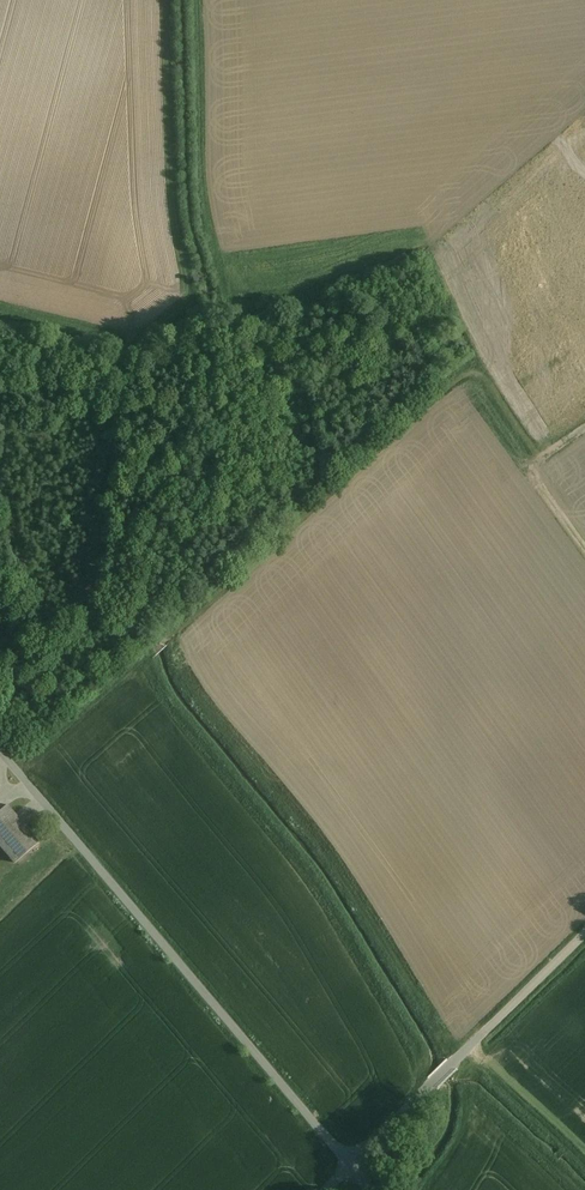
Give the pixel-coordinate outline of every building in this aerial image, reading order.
[(8,805),(0,811),(0,845),(7,853),(16,864),(40,843),(8,805)] [(405,1150),(393,1145),(386,1160),(398,1165),(405,1150)]
